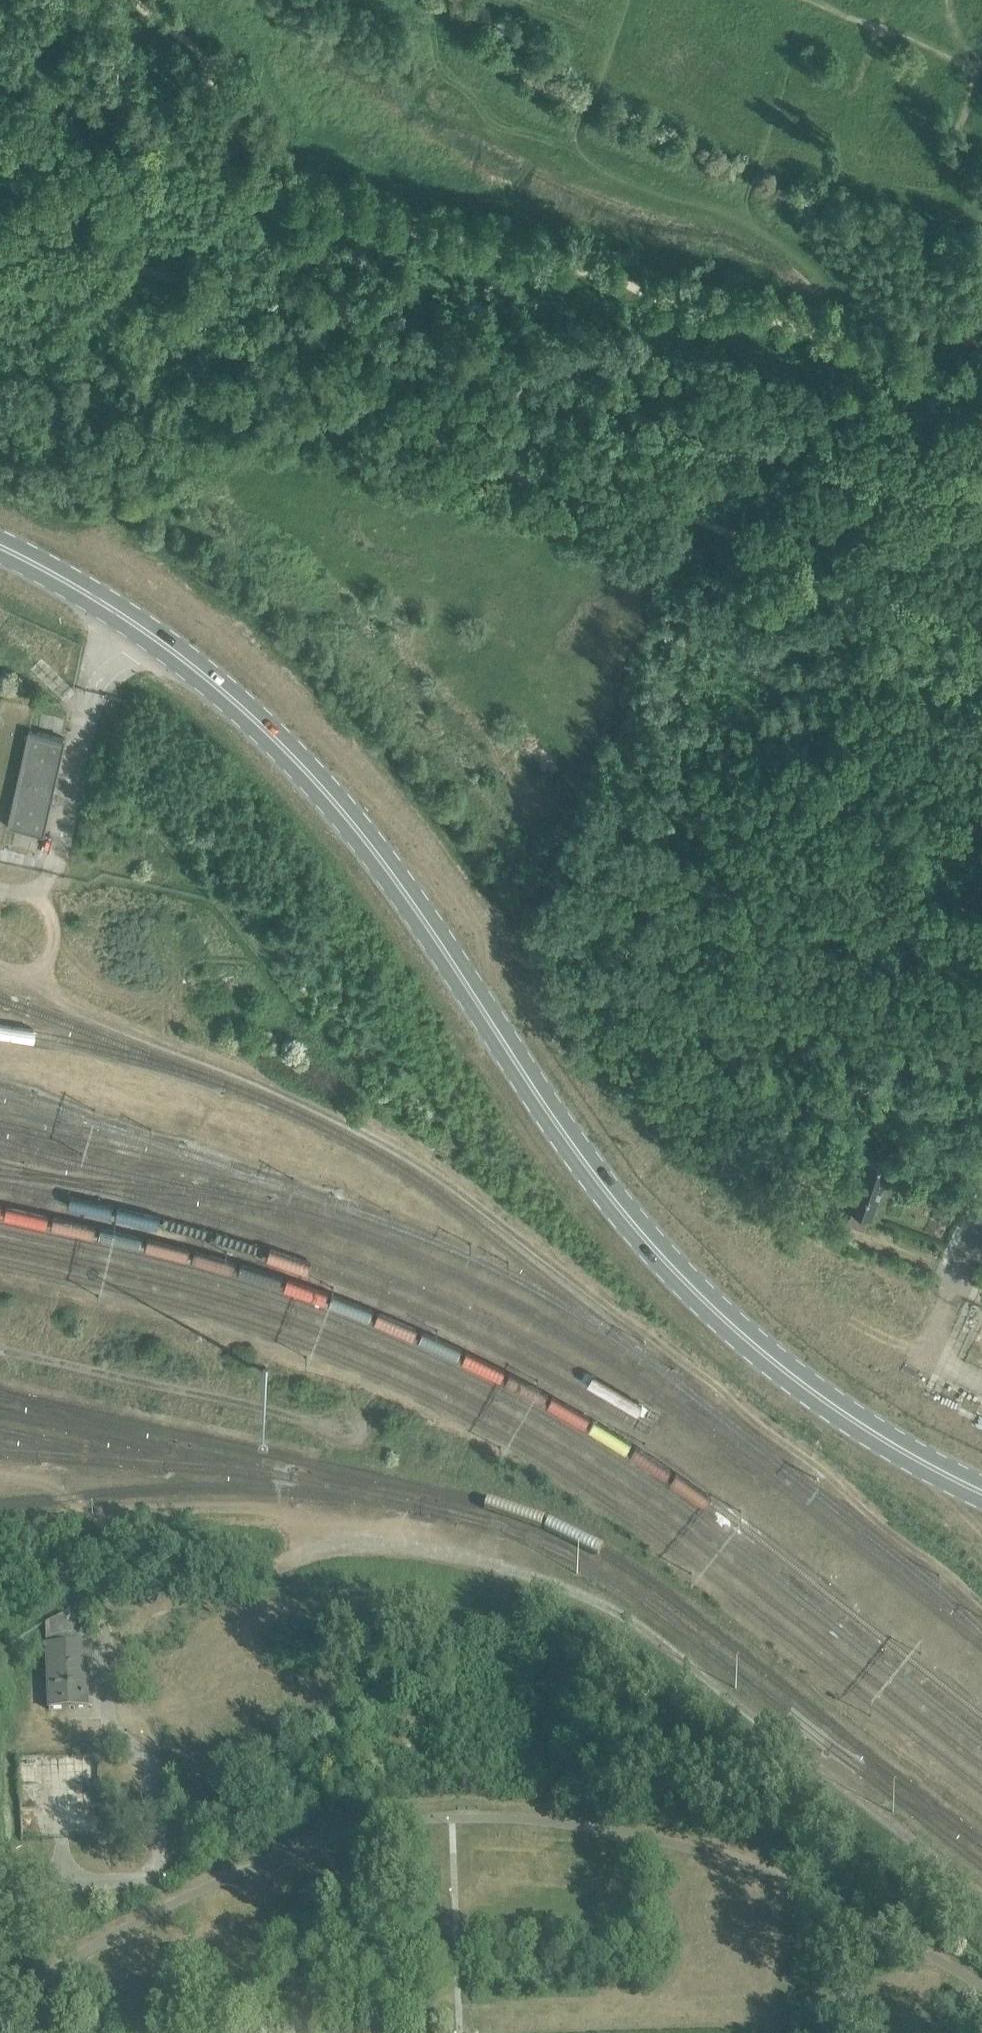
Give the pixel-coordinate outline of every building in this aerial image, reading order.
[(28,730),(7,826),(44,834),(53,794),(65,738),(30,731),(30,730),(28,730)] [(871,1216),(883,1183),(888,1184),(894,1167),(863,1156),(857,1173),(862,1175),(850,1208),(871,1216)] [(169,1606),(128,1607),(129,1637),(130,1637),(129,1641),(141,1641),(141,1636),(170,1635),(169,1623),(171,1623),(171,1618),(169,1618),(169,1606)] [(45,1619),(49,1710),(87,1708),(84,1608),(45,1619)]
